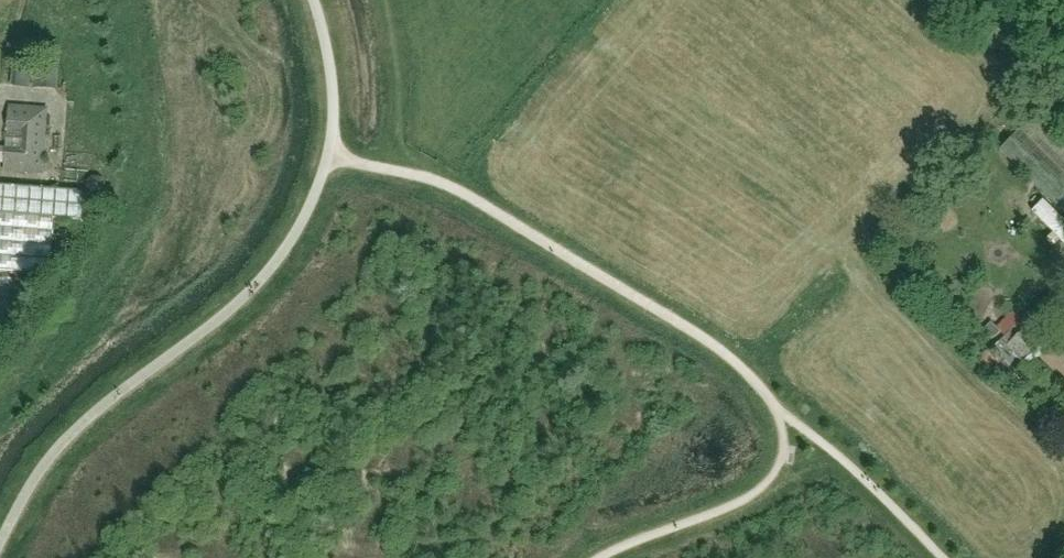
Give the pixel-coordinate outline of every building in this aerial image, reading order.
[(32,56),(13,55),(11,84),(30,85),(32,56)] [(35,61),(34,86),(57,87),(58,62),(35,61)] [(48,107),(8,104),(3,171),(43,175),(48,107)] [(1041,109),(1000,150),(1063,213),(1063,132),(1041,109)] [(0,186),(0,214),(2,214),(0,235),(0,272),(49,276),(54,218),(80,221),(82,193),(0,186)] [(1000,341),(1008,332),(996,322),(988,331),(1000,341)] [(1024,362),(1043,343),(1027,327),(1009,346),(1024,362)]
